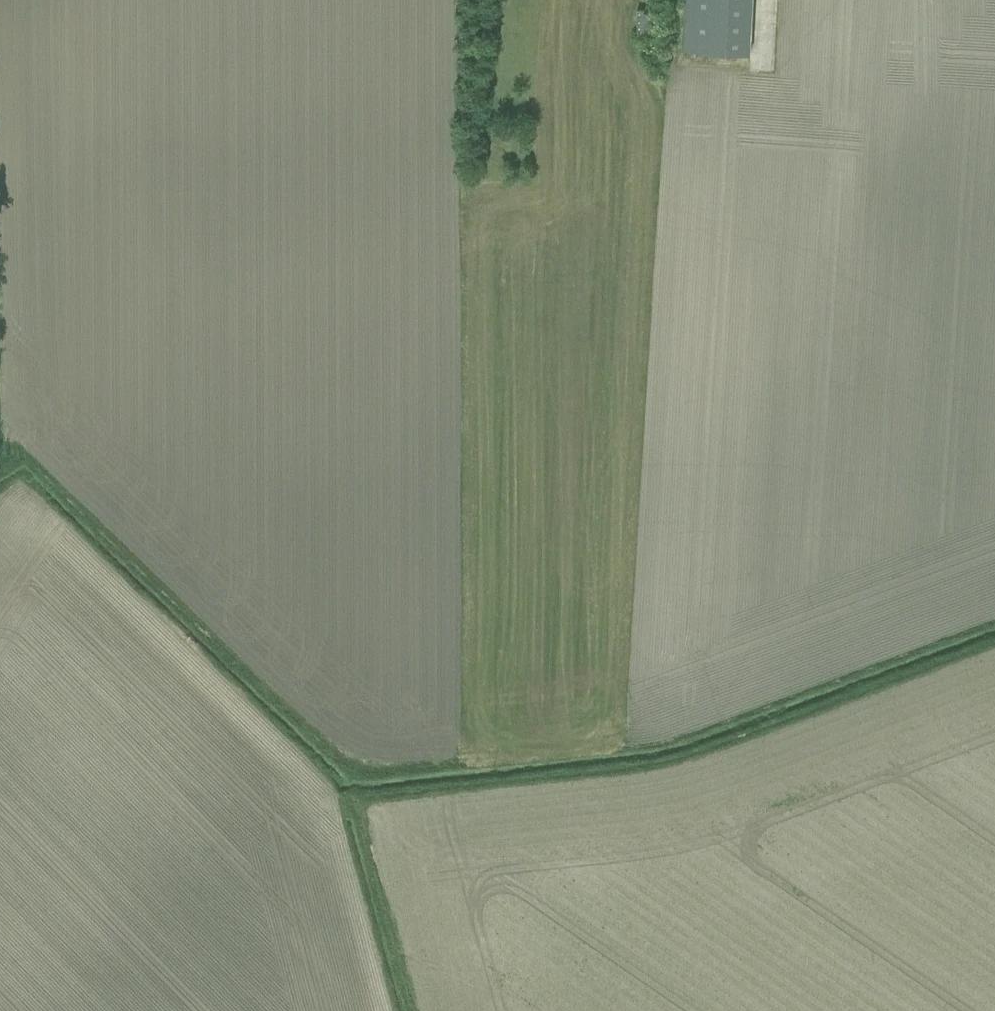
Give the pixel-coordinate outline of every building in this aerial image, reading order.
[(751,0),(684,0),(681,50),(719,52),(735,53),(749,54),(751,0)]
